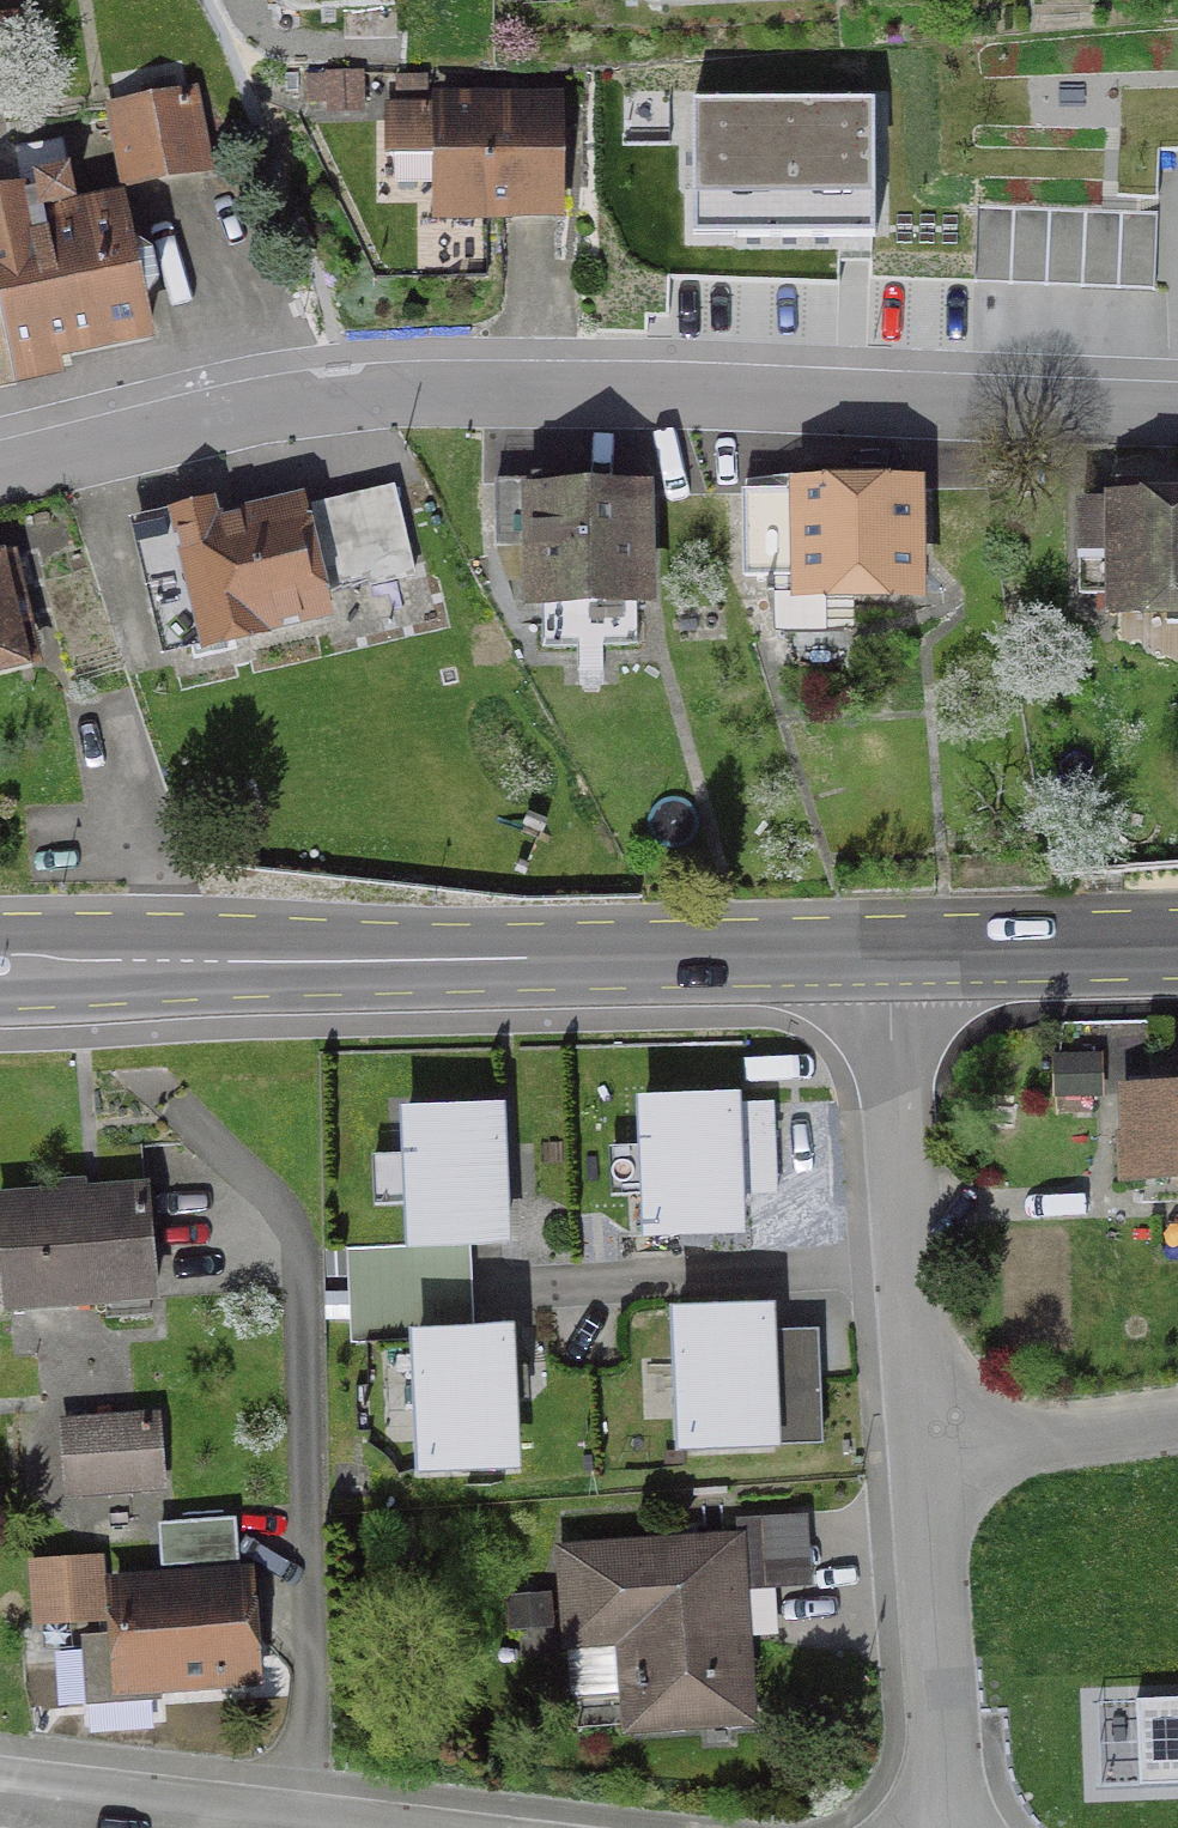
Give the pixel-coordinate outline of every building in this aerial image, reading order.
[(112,114),(125,184),(196,171),(183,101),(112,114)] [(875,103),(692,102),(691,235),(874,236),(875,103)] [(433,159),(433,213),(498,212),(549,212),(553,212),(553,135),(553,111),(433,111),(433,159)] [(57,208),(49,147),(12,151),(20,196),(0,200),(0,361),(48,351),(63,348),(144,332),(121,220),(28,239),(23,212),(57,208)] [(797,494),(797,497),(761,498),(762,595),(772,640),(822,639),(821,597),(908,596),(906,493),(827,494),(826,475),(798,476),(798,494),(797,494)] [(528,482),(528,486),(491,486),(491,550),(528,550),(529,604),(639,602),(637,498),(559,500),(558,481),(528,482)] [(1113,510),(1076,510),(1076,598),(1112,597),(1112,616),(1177,616),(1177,506),(1142,507),(1142,488),(1113,488),(1113,510)] [(191,535),(187,517),(133,530),(162,652),(317,615),(292,510),(207,531),(191,535)] [(1,560),(0,561),(0,660),(23,655),(8,590),(12,589),(6,563),(2,564),(1,560)] [(1049,1062),(1050,1097),(1086,1097),(1085,1061),(1049,1062)] [(1123,1095),(1125,1143),(1121,1143),(1122,1181),(1177,1179),(1177,1093),(1123,1095)] [(757,1110),(598,1110),(599,1252),(704,1251),(704,1209),(757,1208),(757,1110)] [(431,1119),(359,1119),(360,1259),(468,1258),(467,1119),(431,1119)] [(148,1301),(140,1193),(0,1203),(0,1297),(1,1312),(148,1301)] [(418,1479),(518,1471),(505,1324),(406,1333),(418,1479)] [(684,1329),(686,1451),(777,1449),(775,1327),(684,1329)] [(147,1425),(63,1431),(67,1491),(151,1485),(147,1425)] [(231,1564),(228,1524),(155,1530),(158,1569),(231,1564)] [(642,1730),(744,1723),(732,1545),(558,1556),(563,1627),(635,1623),(642,1730)] [(92,1637),(89,1568),(10,1572),(13,1641),(92,1637)] [(248,1681),(241,1582),(109,1592),(116,1690),(248,1681)] [(1141,1702),(1144,1778),(1177,1776),(1177,1701),(1141,1702)]
